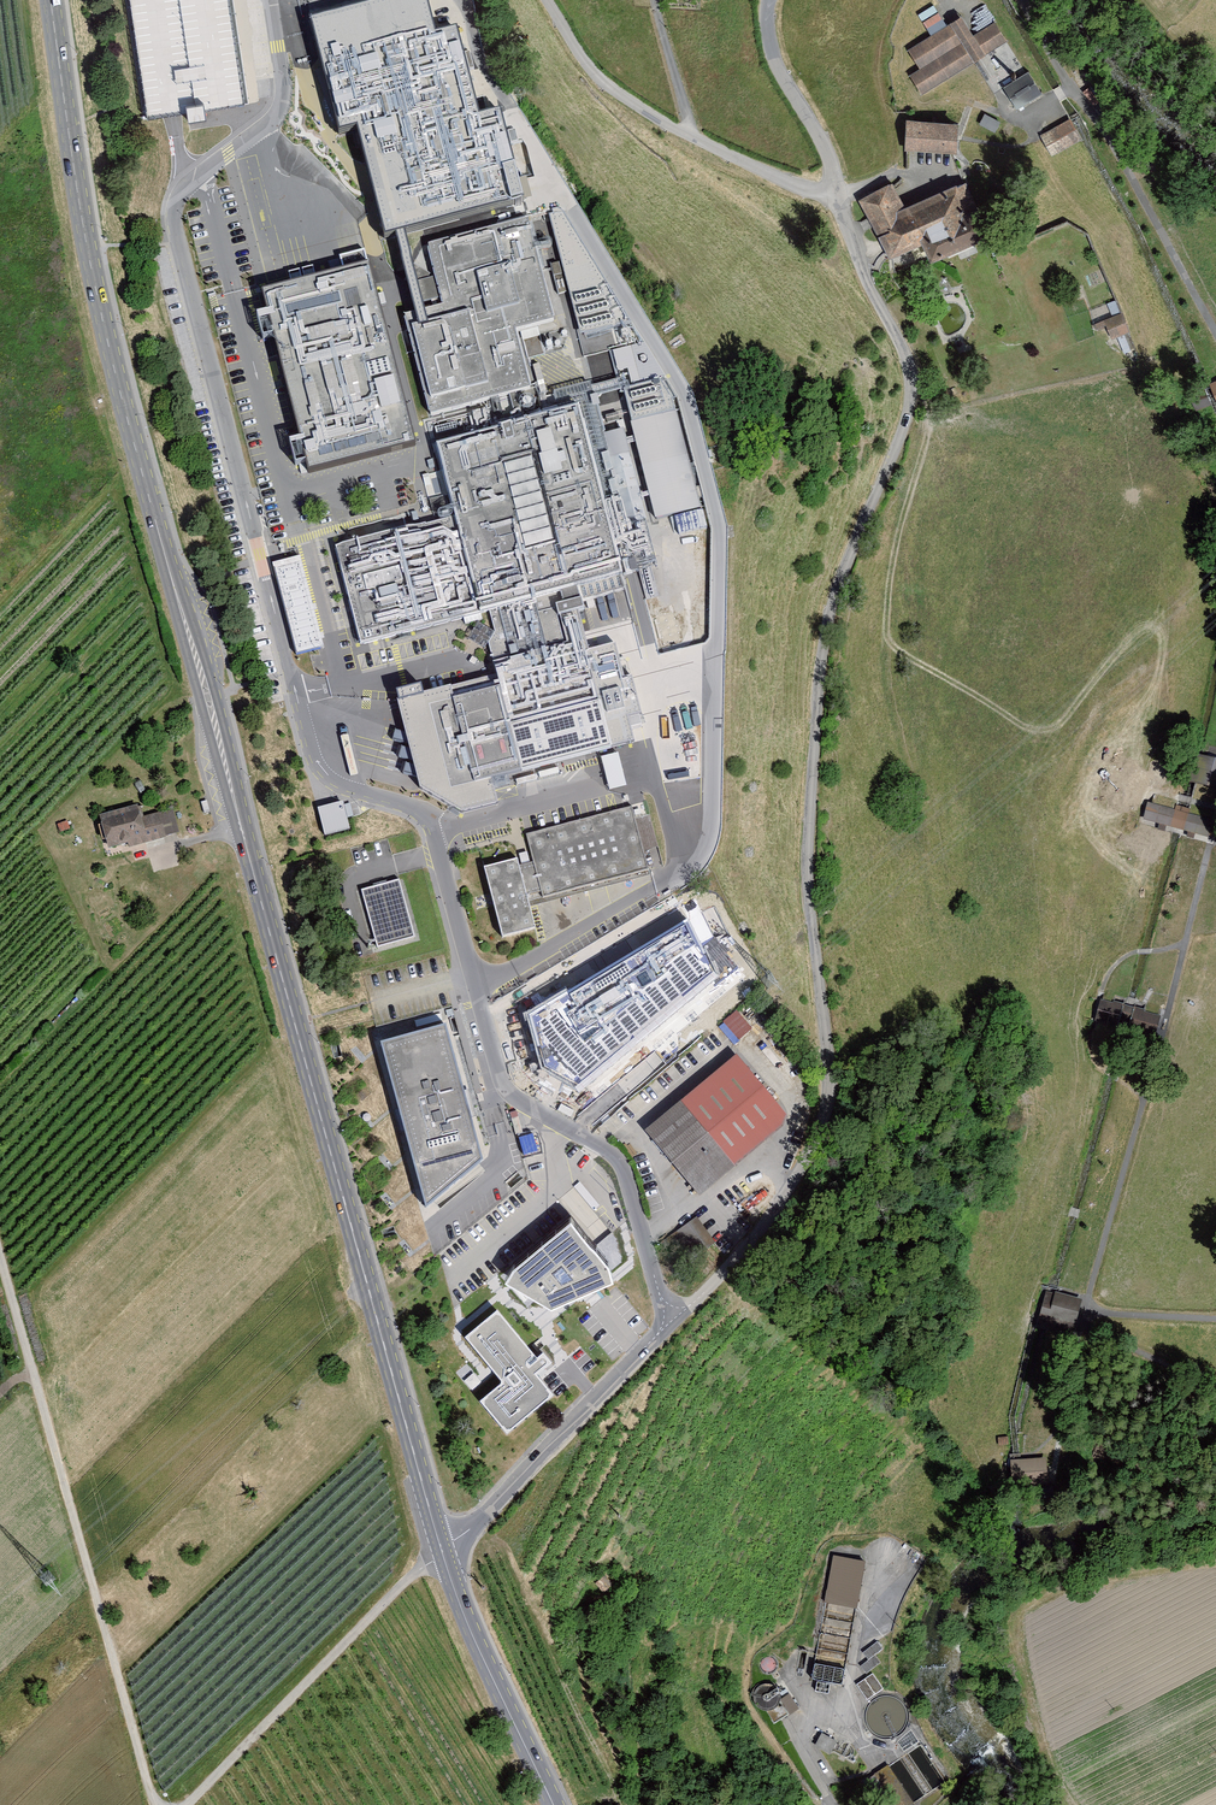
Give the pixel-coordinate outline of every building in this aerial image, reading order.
[(306,26),(332,149),(353,145),(380,247),(534,207),(519,160),(509,163),(472,25),(449,27),(443,0),(408,0),(306,26)] [(919,69),(908,76),(921,97),(1008,45),(995,24),(973,38),(962,19),(908,52),(919,69)] [(244,28),(139,44),(144,81),(250,65),(244,28)] [(1028,74),(1004,89),(1017,111),(1042,96),(1028,74)] [(998,125),(984,115),(978,123),(993,133),(998,125)] [(1083,142),(1071,121),(1041,138),(1052,159),(1083,142)] [(958,127),(907,124),(905,152),(956,156),(958,127)] [(893,189),(859,202),(886,267),(921,253),(927,268),(984,246),(962,190),(903,214),(893,189)] [(449,316),(408,327),(437,431),(538,403),(521,341),(562,329),(535,230),(433,258),(449,316)] [(303,466),(307,475),(419,447),(377,264),(266,290),(271,314),(260,316),(265,341),(276,339),(301,446),(289,448),(293,469),(303,466)] [(1131,338),(1122,314),(1093,324),(1096,333),(1105,330),(1110,345),(1131,338)] [(1187,394),(1196,416),(1215,408),(1215,383),(1187,394)] [(591,415),(450,445),(488,620),(509,616),(515,633),(510,643),(512,662),(583,643),(572,598),(629,587),(591,415)] [(677,427),(634,434),(655,534),(695,525),(677,427)] [(1206,435),(1215,457),(1215,431),(1206,435)] [(465,524),(350,555),(375,657),(488,625),(465,524)] [(323,648),(303,556),(275,562),(296,654),(323,648)] [(417,707),(420,724),(402,729),(410,764),(425,760),(435,795),(465,818),(512,807),(509,791),(636,758),(618,673),(590,680),(587,666),(417,707)] [(1200,755),(1191,793),(1215,799),(1215,759),(1200,755)] [(308,802),(310,834),(346,833),(344,799),(308,802)] [(1211,818),(1148,802),(1143,822),(1207,840),(1211,818)] [(139,804),(97,817),(107,848),(125,843),(128,851),(181,834),(173,809),(143,819),(139,804)] [(83,812),(57,826),(61,833),(70,828),(72,833),(89,823),(83,812)] [(525,871),(479,884),(498,950),(527,942),(519,915),(534,911),(536,917),(644,887),(625,819),(519,848),(525,871)] [(403,892),(364,903),(381,960),(420,949),(403,892)] [(682,922),(524,1023),(558,1076),(568,1069),(574,1078),(647,1032),(640,1022),(717,973),(707,959),(715,954),(699,929),(690,935),(682,922)] [(1156,1043),(1163,1015),(1129,1007),(1101,1000),(1094,1028),(1156,1043)] [(458,1028),(396,1047),(438,1209),(491,1167),(458,1028)] [(790,1114),(735,1050),(644,1128),(699,1192),(790,1114)] [(636,1124),(625,1112),(615,1120),(626,1133),(636,1124)] [(523,1153),(536,1152),(534,1136),(522,1137),(523,1153)] [(583,1181),(509,1242),(551,1291),(612,1240),(597,1223),(610,1213),(583,1181)] [(1075,1335),(1083,1300),(1047,1291),(1038,1326),(1075,1335)] [(482,1399),(508,1430),(551,1394),(534,1374),(548,1362),(541,1354),(528,1364),(525,1361),(534,1353),(498,1310),(467,1336),(504,1380),(482,1399)] [(1011,1483),(1048,1484),(1048,1459),(1012,1458),(1011,1483)] [(842,1682),(865,1562),(834,1556),(811,1677),(842,1682)] [(886,1649),(878,1639),(862,1651),(869,1660),(860,1667),(866,1674),(880,1663),(876,1657),(886,1649)] [(884,1690),(873,1673),(855,1685),(866,1701),(884,1690)] [(774,1682),(769,1680),(764,1680),(759,1682),(756,1685),(753,1689),(753,1692),(753,1697),(755,1701),(758,1704),(763,1707),(768,1707),(772,1706),(776,1703),(779,1699),(780,1695),(780,1690),(778,1686),(774,1682)] [(900,1738),(908,1731),(911,1724),(911,1717),(909,1710),(905,1704),(897,1699),(890,1697),(882,1699),(876,1702),(871,1707),(868,1714),(868,1722),(870,1729),(873,1733),(879,1738),(886,1740),(893,1740),(900,1738)] [(837,1744),(821,1735),(815,1745),(831,1755),(837,1744)] [(894,1804),(914,1804),(946,1783),(921,1748),(876,1779),(894,1804)]
